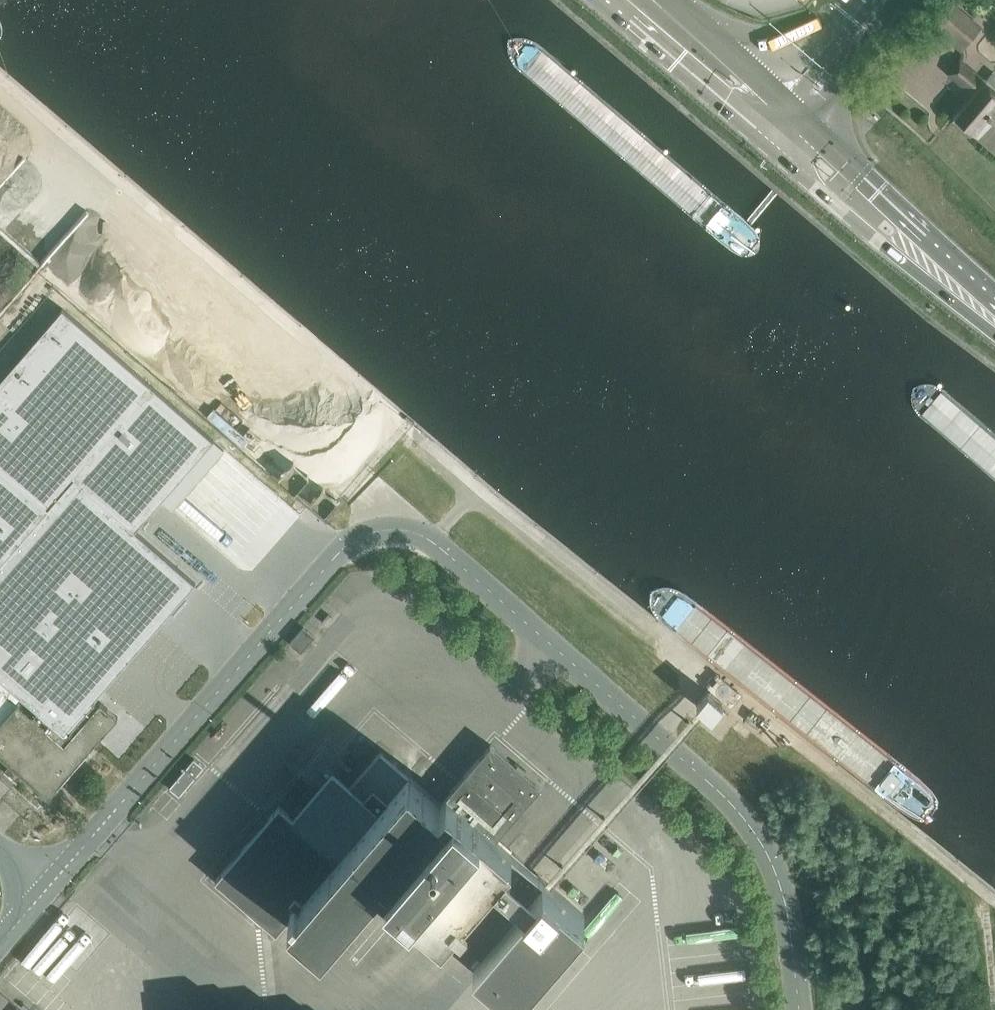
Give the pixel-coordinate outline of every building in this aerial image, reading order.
[(981,28),(968,17),(953,5),(936,25),(964,48),(981,28)] [(975,74),(960,61),(951,72),(976,93),(952,120),(970,135),(974,131),(994,149),(994,72),(986,83),(975,74)] [(199,426),(63,307),(0,380),(0,754),(49,797),(118,716),(96,697),(195,584),(214,601),(255,554),(240,541),(235,537),(196,582),(135,530),(214,439),(199,426)] [(304,626),(290,642),(301,652),(315,636),(304,626)] [(730,704),(740,692),(719,674),(709,686),(730,704)] [(697,704),(712,717),(724,704),(708,690),(697,704)] [(497,838),(541,787),(491,744),(441,801),(410,774),(409,775),(381,751),(349,788),(333,774),(294,819),(280,805),(216,879),(277,932),(289,917),(321,946),(379,879),(470,957),(471,956),(515,995),(585,914),(540,876),(541,875),(497,838)]
